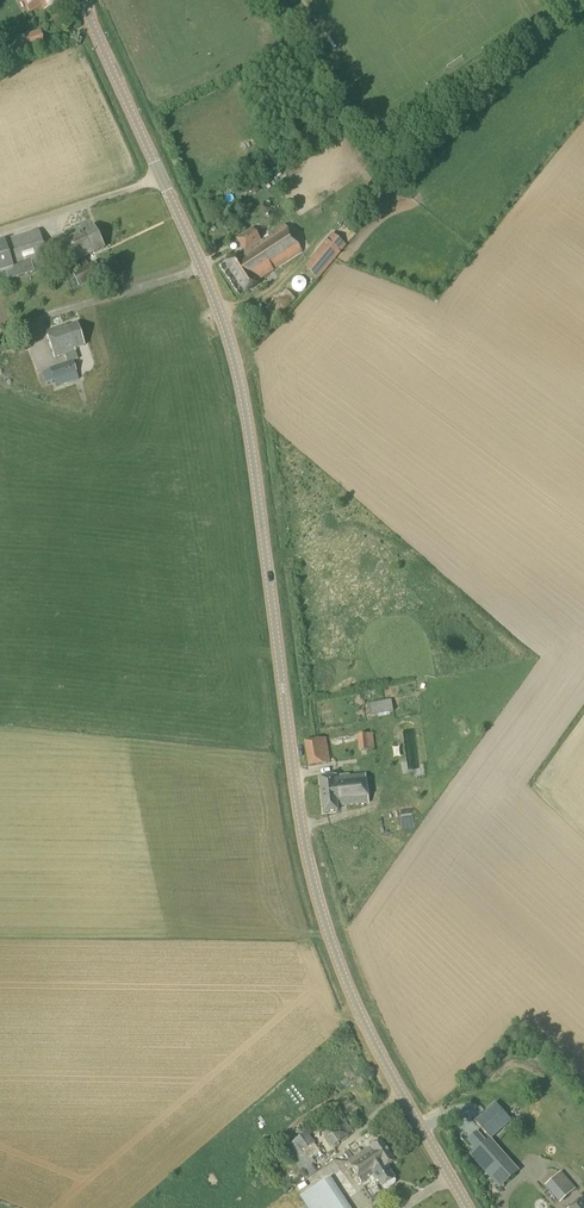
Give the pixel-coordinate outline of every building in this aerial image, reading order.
[(59,3),(57,0),(23,0),(29,12),(41,5),(44,11),(48,9),(59,3)] [(40,31),(24,36),(29,53),(46,48),(40,31)] [(255,184),(248,188),(252,196),(260,191),(255,184)] [(302,251),(285,225),(258,243),(251,232),(238,241),(246,252),(226,265),(245,293),(256,285),(255,283),(273,271),(272,270),(302,251)] [(76,262),(104,248),(93,226),(65,240),(76,262)] [(31,263),(47,257),(39,231),(0,244),(0,273),(6,271),(9,280),(34,272),(31,263)] [(323,274),(346,246),(332,234),(309,262),(323,274)] [(79,288),(102,277),(94,263),(72,274),(79,288)] [(106,290),(114,286),(110,278),(102,282),(106,290)] [(278,317),(295,300),(286,290),(268,307),(278,317)] [(86,310),(92,321),(103,316),(98,305),(86,310)] [(84,347),(77,325),(67,328),(67,327),(47,333),(55,358),(75,352),(74,350),(84,347)] [(56,387),(79,380),(73,361),(50,369),(56,387)] [(12,391),(32,401),(37,392),(16,382),(12,391)] [(370,717),(393,712),(391,700),(367,705),(370,717)] [(374,749),(372,733),(356,736),(356,734),(329,739),(330,747),(357,742),(358,751),(374,749)] [(308,766),(329,762),(325,739),(304,742),(308,766)] [(352,776),(351,766),(340,767),(341,776),(320,778),(324,812),(337,810),(337,807),(368,803),(365,775),(352,776)] [(475,1122),(488,1136),(507,1120),(489,1100),(470,1116),(475,1122)] [(332,1146),(352,1132),(342,1118),(322,1132),(332,1146)] [(306,1180),(317,1172),(312,1165),(323,1156),(306,1132),(283,1149),(306,1180)] [(387,1167),(395,1162),(381,1140),(378,1142),(377,1141),(372,1144),(373,1146),(370,1147),(370,1148),(348,1162),(351,1167),(374,1153),(384,1168),(387,1167)] [(499,1188),(517,1172),(488,1140),(471,1156),(499,1188)] [(394,1178),(387,1167),(384,1168),(374,1153),(351,1167),(361,1183),(374,1175),(381,1187),(381,1186),(383,1189),(387,1189),(394,1184),(395,1181),(394,1179),(394,1178)] [(560,1172),(552,1179),(567,1197),(575,1189),(560,1172)] [(330,1178),(300,1197),(307,1207),(349,1207),(330,1178)] [(368,1185),(375,1196),(381,1192),(374,1181),(368,1185)] [(583,1198),(572,1207),(583,1207),(583,1199),(583,1198)]
